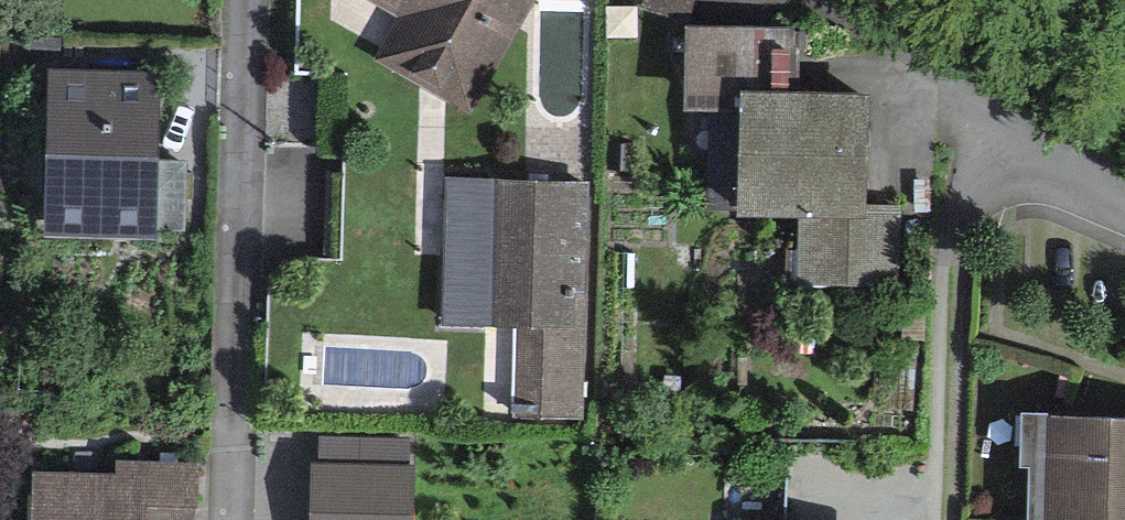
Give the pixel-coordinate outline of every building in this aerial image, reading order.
[(429,30),(399,83),(481,131),(558,0),(377,0),(429,30)] [(809,39),(698,44),(707,244),(794,240),(796,294),(881,290),(873,104),(812,107),(809,39)] [(170,84),(41,84),(42,232),(171,231),(170,84)] [(601,191),(452,195),(456,341),(518,339),(521,424),(607,422),(601,191)] [(1053,418),(1052,519),(1124,519),(1124,419),(1053,418)] [(311,519),(414,519),(416,460),(314,456),(311,519)] [(16,480),(16,519),(201,519),(201,481),(16,480)]
